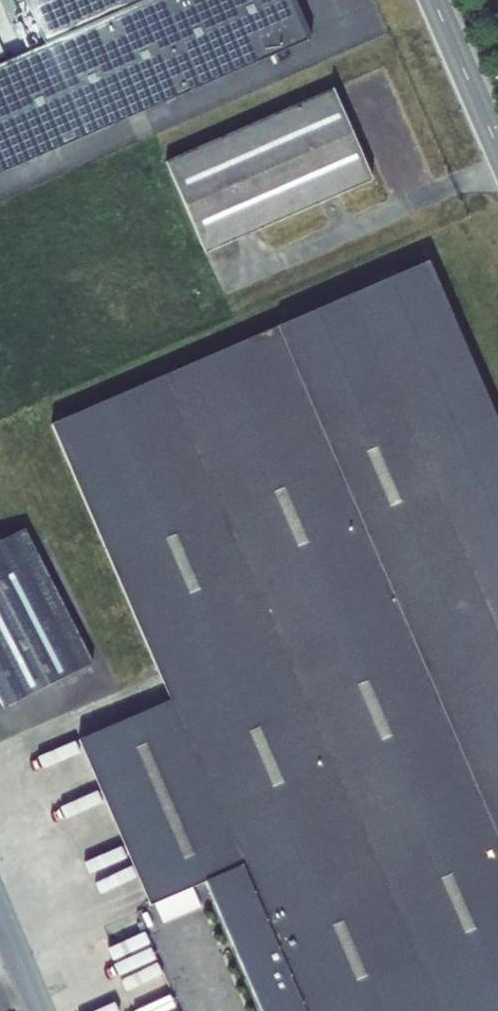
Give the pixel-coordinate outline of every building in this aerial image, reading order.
[(45,44),(0,63),(0,172),(308,39),(291,0),(147,0),(45,44)] [(45,44),(147,0),(26,0),(45,44)] [(331,90),(167,161),(206,253),(370,181),(331,90)] [(497,538),(497,423),(429,264),(51,426),(163,683),(497,538)] [(4,707),(91,663),(24,531),(4,541),(0,543),(0,699),(4,707)] [(291,1010),(497,1010),(497,538),(163,683),(171,701),(150,710),(291,1010)] [(150,710),(79,741),(149,905),(153,903),(163,925),(204,907),(195,886),(205,882),(261,1010),(291,1010),(150,710)]
